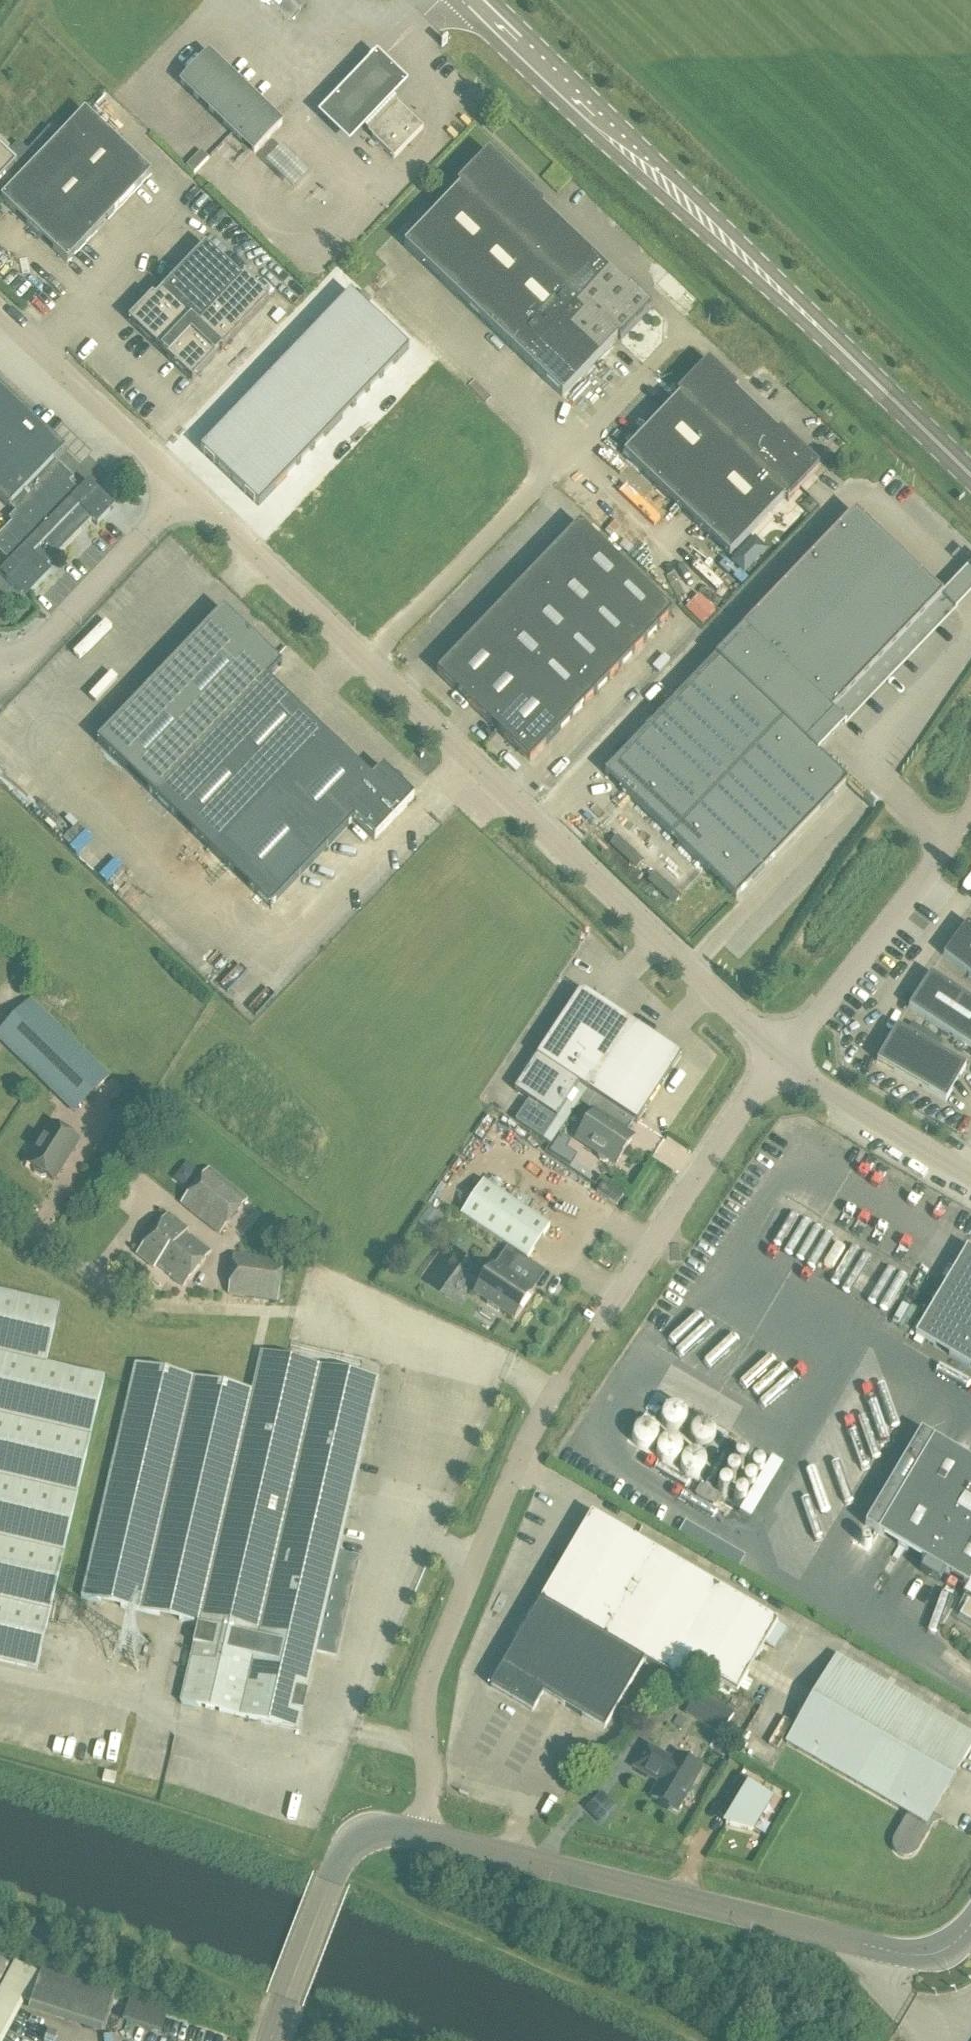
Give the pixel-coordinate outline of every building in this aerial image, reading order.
[(291,15),(301,4),(296,0),(275,0),(291,15)] [(254,153),(281,124),(208,54),(180,83),(254,153)] [(405,88),(375,60),(321,118),(351,146),(405,88)] [(394,158),(423,128),(401,107),(372,137),(394,158)] [(150,176),(84,112),(59,138),(47,151),(22,177),(13,169),(16,166),(6,156),(8,153),(0,145),(0,199),(1,200),(0,201),(66,264),(150,176)] [(50,129),(37,142),(47,151),(59,138),(50,129)] [(194,175),(208,159),(200,152),(186,167),(194,175)] [(431,217),(403,247),(561,397),(616,339),(619,342),(651,308),(637,295),(634,298),(628,292),(630,289),(631,288),(630,287),(627,291),(541,209),(544,205),(543,204),(540,208),(523,193),(526,190),(525,188),(487,153),(456,186),(458,188),(431,217)] [(308,181),(281,154),(266,170),(293,196),(308,181)] [(241,281),(204,246),(154,299),(151,297),(128,322),(161,353),(162,352),(168,358),(166,359),(191,382),(215,357),(214,356),(219,351),(220,352),(268,301),(243,278),(241,281)] [(351,295),(198,463),(258,522),(409,355),(351,295)] [(623,456),(597,483),(648,534),(676,507),(729,557),(784,499),(787,501),(818,468),(797,447),(794,450),(778,435),(781,431),(780,430),(777,434),(734,393),(737,389),(736,388),(732,392),(726,385),(729,382),(707,362),(675,395),(678,398),(623,456)] [(65,453),(28,417),(26,418),(0,393),(0,501),(9,510),(10,509),(15,514),(9,521),(12,524),(0,536),(0,555),(16,571),(7,581),(21,595),(26,590),(31,595),(51,574),(46,569),(92,522),(97,527),(110,513),(106,509),(110,504),(95,490),(86,500),(70,484),(74,480),(55,462),(65,453)] [(743,630),(831,713),(942,597),(927,582),(924,585),(855,519),(844,530),(841,528),(743,630)] [(529,763),(673,614),(580,525),(437,674),(529,763)] [(742,549),(730,561),(743,573),(755,561),(742,549)] [(270,908),(354,821),(374,840),(413,799),(382,769),(371,780),(267,681),(281,667),(223,611),(97,742),(270,908)] [(831,714),(831,713),(743,630),(605,775),(736,900),(848,783),(807,745),(834,716),(831,714)] [(2,776),(9,767),(0,759),(0,775),(2,776)] [(968,924),(944,956),(970,977),(970,927),(968,924)] [(930,975),(908,1008),(970,1049),(970,1001),(930,975)] [(578,1085),(595,1096),(587,1108),(594,1113),(576,1139),(599,1154),(596,1158),(598,1162),(602,1164),(606,1164),(608,1161),(615,1165),(633,1138),(626,1133),(634,1122),(637,1124),(681,1057),(581,991),(537,1058),(514,1092),(556,1120),(578,1085)] [(53,1092),(74,1071),(95,1092),(109,1078),(31,1002),(17,1016),(35,1033),(14,1055),(53,1092)] [(946,1102),(966,1068),(897,1028),(877,1062),(946,1102)] [(54,1182),(79,1142),(50,1124),(25,1165),(31,1168),(34,1174),(41,1178),(47,1178),(54,1182)] [(559,1161),(566,1150),(570,1143),(560,1137),(549,1154),(559,1161)] [(220,1236),(247,1201),(208,1170),(181,1204),(220,1236)] [(527,1261),(550,1227),(483,1183),(461,1216),(507,1247),(494,1267),(493,1265),(475,1293),(488,1302),(486,1305),(498,1313),(500,1310),(514,1319),(532,1291),(508,1275),(521,1256),(527,1261)] [(435,1212),(424,1228),(434,1235),(445,1218),(435,1212)] [(183,1288),(211,1254),(186,1234),(188,1231),(168,1215),(136,1255),(154,1269),(156,1266),(183,1288)] [(860,1304),(915,1337),(970,1370),(970,1251),(967,1249),(912,1216),(860,1304)] [(278,1303),(283,1263),(234,1256),(228,1296),(278,1303)] [(63,1554),(104,1378),(47,1364),(60,1307),(0,1293),(0,1663),(37,1671),(63,1554)] [(298,1731),(379,1380),(262,1353),(253,1392),(136,1365),(81,1600),(198,1627),(180,1704),(298,1731)] [(934,1440),(920,1432),(864,1527),(878,1535),(968,1588),(962,1598),(970,1603),(970,1462),(934,1440)] [(764,1452),(741,1505),(753,1509),(776,1457),(764,1452)] [(701,1487),(695,1497),(715,1508),(720,1498),(701,1487)] [(737,1694),(778,1624),(591,1515),(490,1688),(533,1713),(543,1695),(604,1731),(644,1662),(686,1687),(696,1670),(737,1694)] [(771,1729),(929,1813),(970,1734),(970,1722),(829,1647),(792,1716),(782,1710),(771,1729)] [(722,1738),(735,1713),(697,1692),(684,1716),(722,1738)] [(677,1717),(673,1724),(681,1729),(685,1721),(677,1717)] [(672,1761),(646,1746),(633,1768),(659,1784),(651,1798),(677,1813),(701,1771),(675,1756),(672,1761)] [(115,1775),(104,1772),(102,1781),(113,1784),(115,1775)] [(752,1832),(770,1801),(748,1788),(752,1782),(740,1776),(728,1797),(739,1803),(726,1825),(752,1832)]
